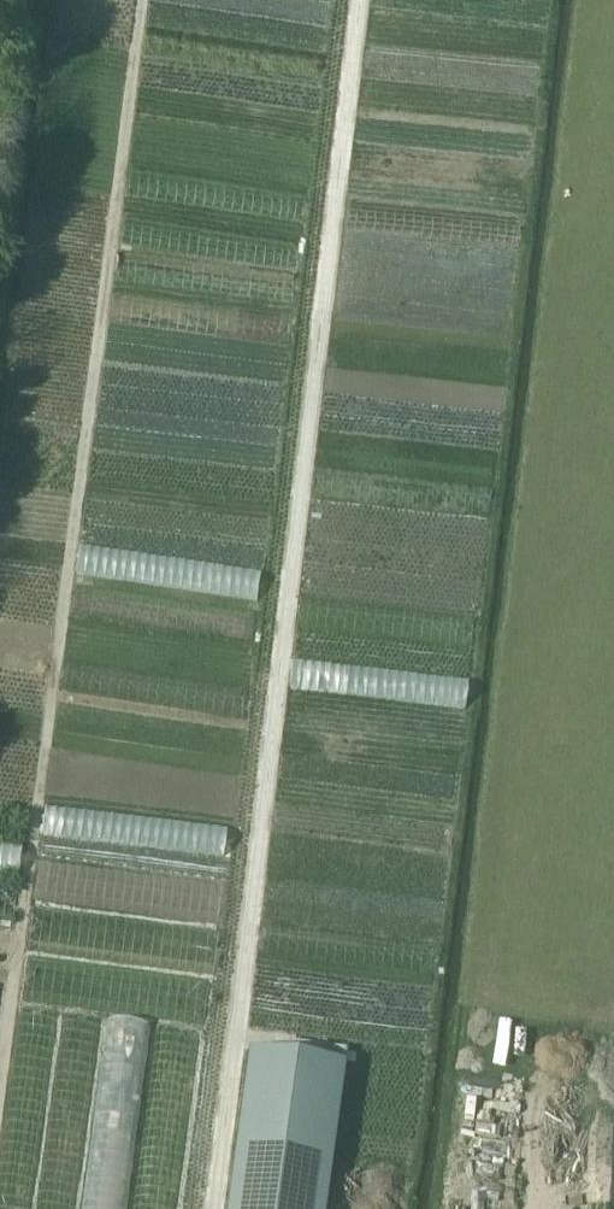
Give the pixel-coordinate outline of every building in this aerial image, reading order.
[(253,1050),(230,1208),(328,1208),(348,1064),(253,1050)]
